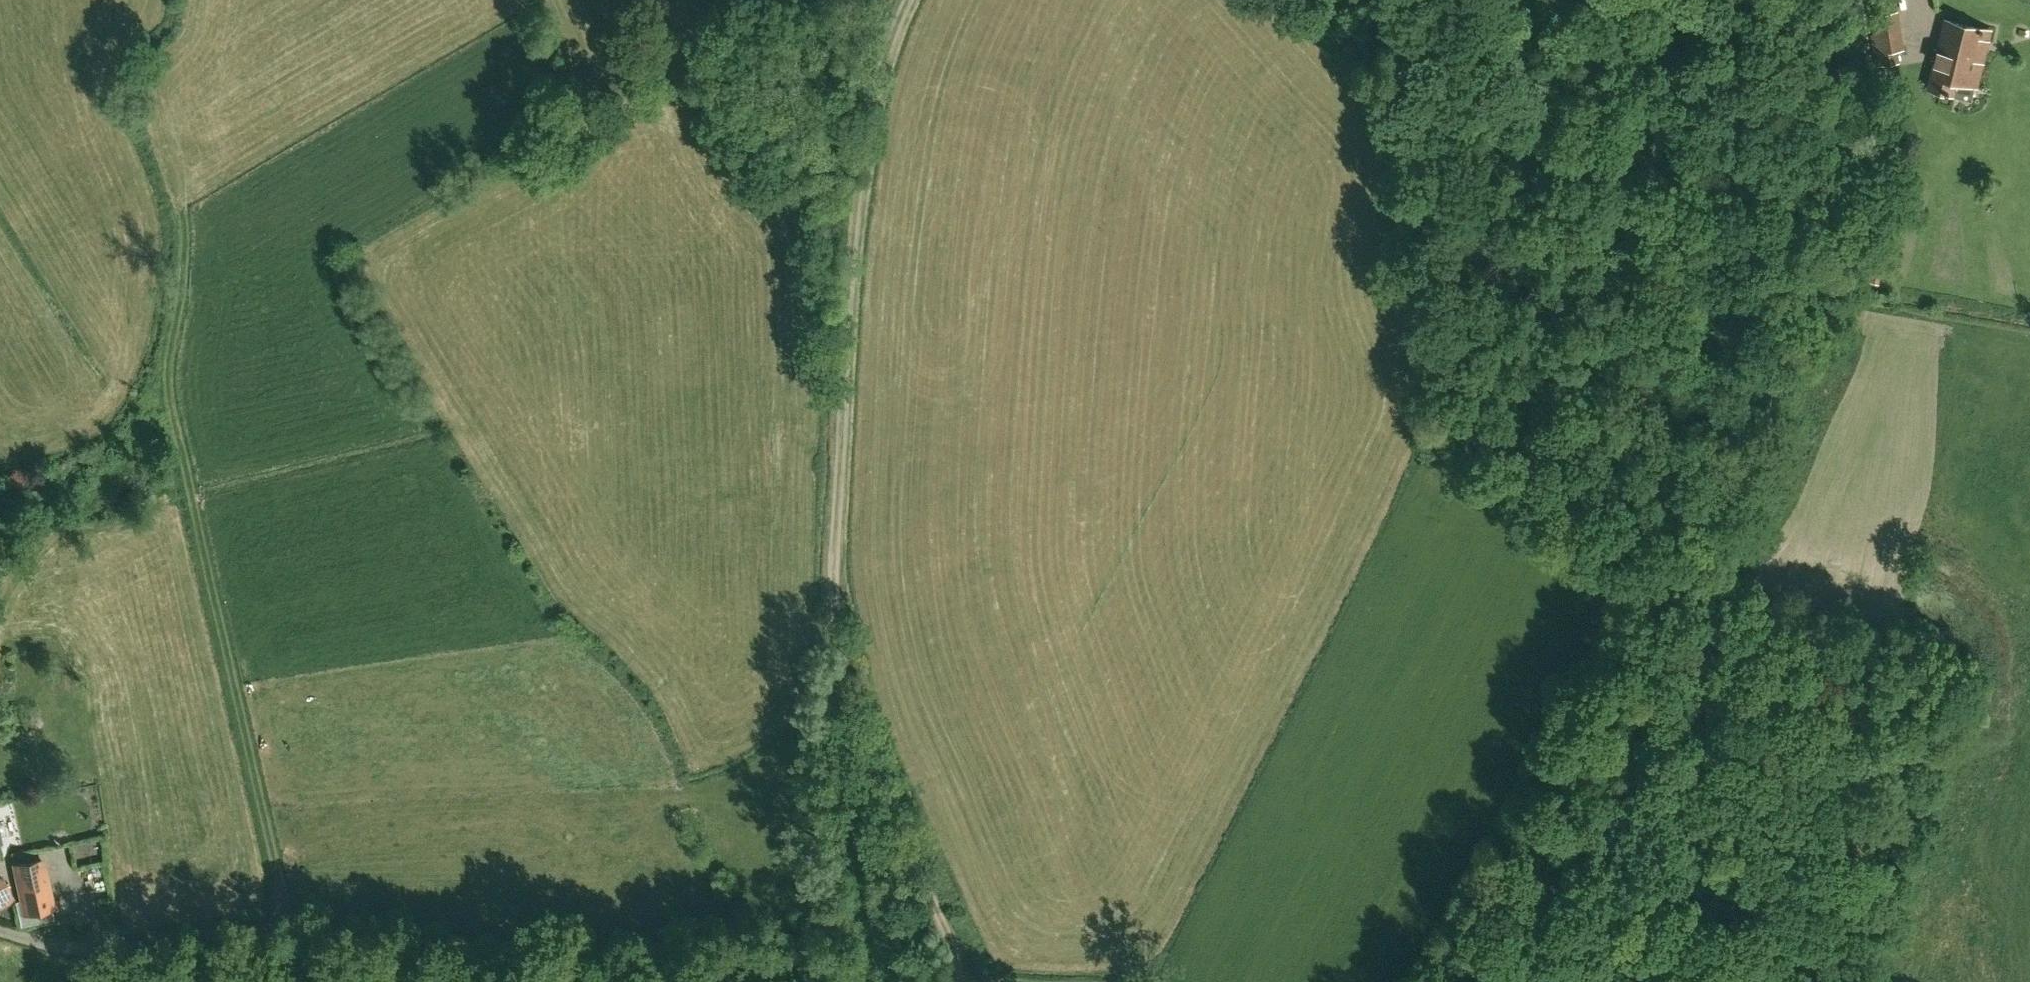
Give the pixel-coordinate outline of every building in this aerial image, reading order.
[(1898,60),(1897,49),(1902,48),(1897,12),(1872,16),(1880,63),(1898,60)] [(1954,93),(1956,82),(1977,86),(1991,31),(1947,20),(1930,87),(1954,93)] [(16,865),(26,911),(52,907),(42,860),(16,865)] [(0,875),(0,902),(15,895),(5,873),(0,875)]
